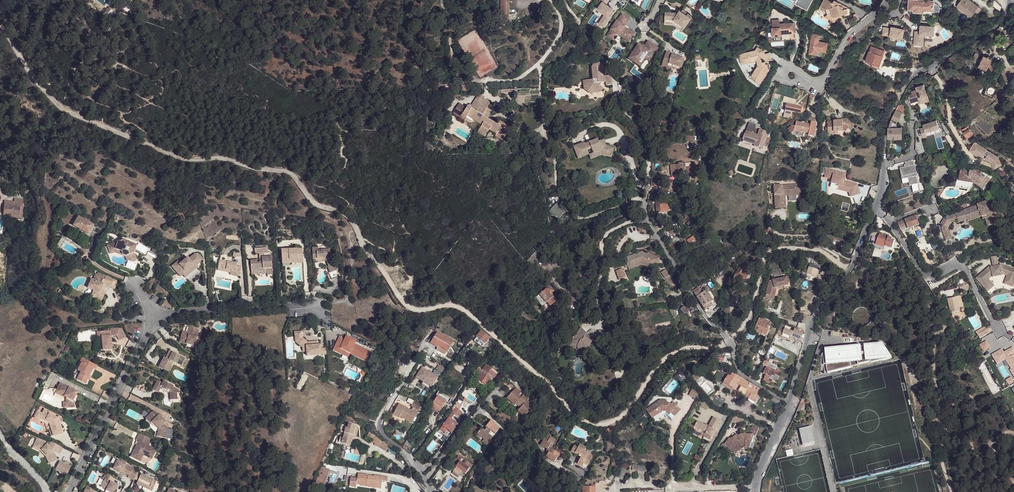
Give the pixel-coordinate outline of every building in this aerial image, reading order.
[(610,0),(601,0),(599,2),(600,2),(598,4),(600,5),(597,9),(605,15),(599,24),(604,27),(614,12),(612,11),(613,9),(611,8),(610,9),(608,8),(609,7),(606,5),(610,0)] [(796,2),(795,4),(807,11),(813,0),(792,0),(796,2)] [(839,7),(840,5),(835,2),(834,4),(825,0),(821,8),(826,11),(827,12),(828,15),(829,16),(830,16),(831,16),(833,15),(834,19),(839,18),(838,14),(840,13),(840,14),(843,13),(843,16),(844,19),(852,17),(850,10),(845,7),(844,9),(839,7)] [(910,0),(909,9),(915,10),(915,12),(923,12),(923,11),(926,11),(926,16),(940,17),(941,8),(939,6),(933,5),(933,2),(930,2),(930,0),(923,0),(923,1),(919,1),(910,0)] [(979,6),(970,0),(961,0),(956,6),(971,17),(975,12),(979,6)] [(1001,6),(995,0),(992,3),(999,11),(1001,6)] [(508,21),(509,3),(500,2),(500,25),(505,25),(505,21),(508,21)] [(677,13),(666,12),(666,19),(674,20),(686,27),(693,16),(683,10),(682,12),(680,11),(679,13),(677,13)] [(629,20),(623,15),(617,22),(611,31),(607,37),(613,41),(616,35),(618,36),(619,36),(620,34),(625,37),(623,39),(629,43),(634,35),(629,31),(627,32),(627,30),(624,29),(625,28),(624,27),(629,20)] [(674,20),(666,19),(665,24),(674,25),(683,31),(686,27),(674,20)] [(781,21),(771,22),(773,39),(782,38),(782,36),(795,34),(794,24),(781,26),(781,21)] [(904,29),(891,25),(891,27),(889,34),(902,38),(904,29)] [(920,26),(920,32),(915,31),(914,43),(923,44),(924,33),(934,34),(934,27),(920,26)] [(814,32),(811,52),(818,53),(818,49),(827,50),(828,41),(820,40),(821,33),(814,32)] [(658,49),(648,42),(644,48),(650,53),(654,56),(658,49)] [(644,48),(639,45),(628,60),(634,64),(637,60),(642,64),(645,60),(650,53),(644,48)] [(764,61),(765,61),(772,60),(770,52),(766,53),(765,50),(763,50),(763,49),(759,46),(756,51),(744,53),(745,60),(751,59),(752,62),(757,61),(758,66),(757,66),(751,77),(755,79),(759,85),(766,73),(765,70),(768,69),(769,69),(768,64),(766,64),(764,64),(764,61)] [(871,46),(869,51),(884,56),(886,51),(871,46)] [(872,64),(880,67),(884,56),(869,51),(865,61),(872,64)] [(672,54),(667,52),(662,67),(667,69),(669,65),(673,66),(682,69),(685,60),(672,56),(672,54)] [(654,56),(650,53),(645,60),(649,62),(654,56)] [(742,64),(752,62),(751,59),(745,60),(744,53),(740,54),(742,64)] [(987,69),(991,63),(992,60),(983,56),(978,66),(987,70),(987,69)] [(602,77),(600,64),(594,65),(592,67),(593,80),(597,79),(598,79),(598,78),(602,77)] [(605,76),(602,77),(603,80),(598,81),(597,79),(593,80),(587,80),(587,82),(584,86),(584,89),(590,94),(601,93),(604,89),(603,88),(600,86),(602,83),(606,83),(605,76)] [(796,97),(797,92),(799,92),(800,88),(776,84),(774,93),(796,97)] [(917,91),(913,92),(914,95),(912,95),(909,96),(908,98),(910,104),(918,102),(918,100),(923,98),(924,103),(929,102),(924,86),(916,88),(917,91)] [(488,130),(495,134),(500,126),(482,114),(490,101),(484,96),(483,98),(477,93),(473,99),(475,100),(471,107),(467,105),(458,120),(463,123),(467,116),(481,125),(476,132),(484,137),(488,130)] [(786,110),(800,113),(802,108),(787,104),(786,110)] [(898,105),(895,110),(901,113),(905,113),(902,104),(898,105)] [(895,110),(891,120),(897,123),(901,113),(895,110)] [(946,133),(949,131),(944,122),(941,118),(940,119),(942,123),(941,124),(946,133)] [(833,124),(827,124),(827,134),(833,134),(833,132),(837,132),(842,132),(842,129),(842,127),(845,127),(848,129),(847,130),(852,132),(855,127),(850,125),(851,123),(847,121),(842,121),(842,123),(837,123),(833,122),(833,124)] [(924,128),(920,129),(923,138),(927,137),(926,133),(939,129),(936,121),(923,125),(924,128)] [(811,125),(797,122),(795,130),(809,133),(811,125)] [(765,135),(766,132),(760,130),(758,136),(753,134),(756,125),(750,123),(746,134),(745,134),(742,141),(743,141),(743,142),(750,145),(750,146),(756,148),(756,147),(761,149),(761,150),(767,152),(771,141),(767,139),(768,136),(765,135)] [(888,127),(888,138),(901,138),(901,127),(895,127),(888,127)] [(967,127),(962,130),(967,139),(972,136),(967,127)] [(603,153),(611,156),(614,148),(606,146),(604,140),(598,142),(597,139),(584,143),(583,142),(574,146),(578,158),(589,154),(588,150),(591,149),(593,153),(600,150),(603,152),(603,153)] [(974,143),(968,151),(980,158),(982,154),(986,157),(985,159),(991,163),(992,164),(994,168),(1001,165),(997,157),(988,152),(988,153),(984,151),(985,150),(974,143)] [(602,155),(600,150),(593,153),(589,154),(591,159),(602,155)] [(986,157),(982,154),(980,158),(980,160),(991,165),(992,164),(991,163),(985,159),(986,157)] [(905,168),(899,169),(900,180),(907,179),(908,187),(915,186),(914,175),(912,176),(910,163),(905,164),(905,168)] [(846,173),(827,168),(824,170),(824,174),(822,174),(822,177),(831,179),(830,182),(839,185),(837,190),(848,193),(849,197),(859,194),(857,184),(844,181),(846,173)] [(960,172),(959,181),(967,182),(967,185),(972,186),(974,183),(984,190),(990,182),(981,176),(980,178),(976,175),(960,172)] [(974,183),(972,186),(983,192),(984,190),(974,183)] [(798,193),(801,193),(801,184),(774,186),(776,205),(785,205),(784,194),(789,194),(789,196),(798,195),(798,193)] [(786,196),(789,196),(789,194),(784,194),(785,205),(776,205),(776,209),(787,208),(786,196)] [(3,219),(22,220),(23,199),(14,198),(14,202),(4,201),(3,219)] [(993,213),(989,201),(977,206),(964,211),(964,214),(961,215),(960,213),(955,215),(957,221),(958,223),(967,220),(967,219),(980,214),(981,217),(984,217),(985,219),(987,225),(995,222),(992,213),(993,213)] [(662,202),(656,202),(657,213),(664,212),(664,206),(663,206),(662,202)] [(556,218),(564,211),(555,203),(550,208),(554,212),(552,214),(556,218)] [(99,228),(79,216),(74,226),(91,236),(94,231),(96,232),(99,228)] [(916,217),(898,223),(900,229),(907,227),(907,228),(908,230),(919,226),(916,217)] [(951,223),(946,219),(939,229),(945,232),(951,223)] [(920,228),(909,232),(911,241),(923,237),(920,228)] [(888,238),(889,237),(880,233),(877,241),(886,244),(888,238)] [(63,238),(57,248),(61,250),(67,241),(63,238)] [(892,240),(888,238),(886,244),(885,246),(892,249),(894,242),(891,241),(892,240)] [(139,253),(141,248),(138,246),(124,240),(118,243),(117,244),(115,243),(108,246),(110,252),(116,250),(122,252),(123,256),(127,257),(131,256),(132,260),(133,261),(134,262),(137,261),(137,260),(136,259),(135,255),(134,254),(135,251),(139,253)] [(148,252),(141,248),(139,253),(147,257),(149,253),(148,252)] [(149,250),(148,252),(149,253),(158,257),(160,253),(152,248),(150,250),(149,250)] [(268,271),(268,275),(268,276),(274,275),(273,253),(270,253),(269,249),(256,249),(256,255),(263,254),(263,260),(260,260),(261,263),(257,263),(257,260),(252,261),(253,273),(259,272),(259,271),(264,270),(264,271),(268,271)] [(319,249),(314,250),(315,261),(327,260),(328,264),(330,268),(329,269),(332,275),(339,272),(331,251),(319,252),(319,249)] [(304,250),(283,252),(284,262),(292,261),(299,261),(300,262),(305,261),(304,250)] [(644,250),(627,255),(630,265),(635,264),(637,261),(643,260),(648,263),(649,262),(651,263),(657,266),(661,258),(651,252),(648,252),(644,250)] [(195,253),(194,255),(200,263),(204,260),(199,254),(195,253)] [(172,266),(178,273),(180,272),(183,275),(185,278),(198,267),(197,265),(200,263),(194,255),(189,259),(188,257),(181,263),(179,261),(172,266)] [(232,272),(232,274),(231,276),(240,278),(242,268),(238,267),(238,264),(234,263),(235,258),(222,256),(219,268),(224,269),(224,270),(232,272)] [(735,275),(744,281),(748,275),(744,272),(750,263),(745,260),(735,275)] [(976,279),(987,292),(994,287),(988,280),(992,276),(992,278),(1002,276),(1002,274),(1007,276),(1004,284),(1013,287),(1013,282),(1013,269),(999,264),(1000,266),(997,266),(993,267),(991,268),(990,266),(976,279)] [(806,276),(815,279),(818,268),(810,265),(808,272),(803,270),(802,274),(807,275),(806,276)] [(660,273),(663,279),(670,275),(666,269),(660,273)] [(339,272),(332,275),(330,276),(333,282),(342,278),(339,272)] [(105,292),(108,287),(111,288),(116,278),(105,273),(103,277),(96,274),(93,281),(92,280),(88,288),(94,291),(98,293),(96,299),(102,302),(106,292),(105,292)] [(774,298),(777,289),(776,287),(783,286),(783,284),(789,282),(788,277),(770,281),(766,296),(774,298)] [(115,290),(120,279),(116,278),(111,288),(115,290)] [(958,283),(961,286),(967,284),(963,278),(963,279),(960,281),(958,283)] [(961,294),(970,290),(967,284),(961,286),(959,287),(961,294)] [(550,295),(551,293),(554,291),(549,286),(539,294),(546,303),(547,302),(550,306),(555,301),(554,299),(550,295)] [(744,294),(748,296),(749,291),(743,288),(739,295),(743,297),(744,294)] [(701,306),(704,311),(707,309),(715,304),(713,300),(711,301),(706,293),(704,291),(701,293),(699,289),(693,293),(701,306)] [(539,294),(535,298),(534,298),(541,307),(542,306),(546,303),(539,294)] [(947,300),(950,314),(959,313),(956,298),(947,300)] [(162,305),(170,308),(172,302),(164,299),(162,305)] [(771,323),(760,318),(754,330),(766,336),(768,330),(767,330),(771,323)] [(784,329),(786,325),(782,323),(777,334),(780,336),(784,329)] [(199,329),(191,327),(189,335),(184,334),(183,338),(181,337),(180,343),(187,344),(187,342),(195,344),(199,329)] [(183,338),(184,334),(189,335),(191,327),(189,327),(187,333),(182,331),(181,337),(183,338)] [(582,352),(586,354),(589,347),(588,346),(591,340),(592,340),(595,338),(595,337),(593,335),(587,336),(579,327),(575,335),(573,335),(570,343),(576,346),(574,349),(574,350),(580,348),(581,352),(582,352)] [(976,334),(980,340),(989,334),(985,328),(976,334)] [(101,336),(103,351),(113,350),(111,337),(117,336),(120,341),(126,337),(123,333),(122,331),(121,330),(119,330),(118,329),(116,329),(111,329),(111,331),(101,332),(101,336)] [(789,337),(790,337),(792,333),(784,329),(780,336),(780,337),(788,340),(789,337)] [(801,337),(803,333),(794,329),(792,333),(790,337),(791,337),(800,341),(801,337)] [(486,343),(489,338),(480,331),(476,336),(486,343)] [(436,349),(439,351),(441,348),(444,350),(445,349),(447,350),(453,341),(438,332),(434,338),(431,336),(427,342),(437,347),(436,349)] [(301,347),(306,340),(304,339),(304,333),(296,333),(297,344),(301,347)] [(342,338),(340,342),(338,341),(334,349),(343,354),(345,349),(349,352),(363,358),(365,354),(366,355),(368,351),(352,343),(354,340),(345,336),(344,339),(342,338)] [(482,348),(486,343),(476,336),(473,341),(482,348)] [(776,344),(773,342),(768,352),(772,353),(776,344)] [(987,342),(980,346),(984,352),(991,348),(987,342)] [(881,343),(823,348),(823,365),(826,365),(826,367),(825,367),(827,373),(852,368),(851,366),(870,362),(871,363),(891,358),(881,343)] [(308,350),(304,350),(304,353),(308,353),(308,357),(323,357),(322,347),(320,347),(309,347),(307,347),(308,350)] [(1006,352),(1009,357),(1013,355),(1013,349),(1013,347),(1006,352)] [(586,356),(586,354),(582,352),(581,352),(580,348),(574,350),(576,355),(582,356),(582,357),(586,356)] [(993,355),(998,363),(1003,360),(1003,361),(1007,359),(1013,369),(1013,368),(1013,369),(1013,355),(1009,357),(1006,352),(1004,353),(1001,350),(993,355)] [(187,360),(172,352),(168,360),(167,359),(165,358),(160,368),(168,373),(171,367),(168,365),(170,361),(174,363),(182,367),(187,360)] [(998,363),(993,355),(992,356),(997,365),(1003,361),(1003,360),(998,363)] [(767,366),(771,358),(766,356),(762,364),(767,366)] [(87,378),(89,374),(93,367),(95,368),(96,364),(82,357),(80,361),(81,361),(78,369),(81,371),(77,378),(85,382),(87,378)] [(481,371),(483,372),(491,377),(493,379),(497,373),(485,365),(481,371)] [(771,382),(767,380),(766,383),(771,385),(775,375),(779,377),(781,373),(767,366),(763,374),(765,375),(768,371),(775,375),(771,382)] [(423,367),(417,378),(424,382),(432,386),(437,376),(423,367)] [(764,379),(767,380),(771,382),(775,375),(768,371),(765,375),(764,379)] [(491,377),(483,372),(477,380),(485,385),(491,377)] [(685,377),(679,372),(675,377),(681,382),(685,377)] [(695,374),(693,376),(697,381),(704,375),(702,372),(697,376),(695,374)] [(729,376),(724,384),(734,390),(737,384),(747,390),(750,384),(732,375),(731,377),(729,376)] [(164,383),(162,382),(159,381),(154,390),(160,393),(163,387),(165,388),(165,389),(169,391),(169,390),(172,391),(171,393),(172,400),(178,400),(178,393),(180,393),(179,390),(176,388),(177,387),(165,381),(164,383)] [(60,382),(57,389),(65,394),(64,395),(66,396),(66,401),(67,407),(74,406),(74,399),(73,399),(78,391),(60,382)] [(482,390),(484,387),(476,382),(474,385),(482,390)] [(763,390),(756,386),(748,398),(755,402),(763,390)] [(689,395),(696,399),(698,394),(691,390),(689,395)] [(448,404),(452,399),(440,391),(434,402),(443,407),(446,403),(448,404)] [(512,391),(506,399),(514,406),(516,404),(521,407),(518,411),(523,415),(524,415),(526,415),(533,406),(527,401),(529,399),(524,394),(521,398),(512,391)] [(711,404),(702,396),(698,405),(708,410),(711,404)] [(674,408),(670,405),(668,403),(666,403),(666,401),(659,400),(645,410),(656,424),(664,418),(667,417),(672,420),(680,410),(675,406),(674,408)] [(472,412),(457,401),(455,405),(446,417),(448,419),(440,429),(449,435),(457,425),(460,428),(472,412)] [(416,402),(413,406),(421,411),(424,407),(416,402)] [(441,412),(443,407),(434,402),(432,407),(441,412)] [(406,410),(407,408),(400,404),(394,415),(401,419),(401,418),(413,424),(416,419),(418,415),(410,410),(409,412),(406,410)] [(44,408),(42,412),(41,415),(50,420),(49,422),(53,433),(63,430),(60,423),(59,422),(61,418),(61,417),(58,415),(57,417),(49,412),(50,411),(44,408)] [(42,412),(38,410),(34,417),(39,419),(40,417),(49,422),(50,420),(41,415),(42,412)] [(154,413),(148,420),(153,425),(155,423),(160,428),(159,437),(168,438),(169,427),(166,424),(168,422),(157,412),(154,413)] [(358,425),(346,416),(343,421),(357,426),(358,425)] [(694,429),(692,431),(701,436),(701,437),(710,442),(720,422),(713,419),(707,429),(696,423),(694,429)] [(483,431),(482,430),(480,428),(476,434),(483,439),(485,437),(488,440),(491,437),(492,437),(495,434),(494,433),(497,428),(493,425),(494,423),(489,420),(483,428),(485,429),(483,431)] [(346,435),(353,437),(356,437),(358,428),(349,426),(346,435)] [(798,429),(802,445),(814,442),(811,426),(798,429)] [(146,436),(140,433),(137,440),(139,441),(142,443),(146,436)] [(373,435),(370,433),(366,439),(385,453),(390,447),(381,441),(373,435)] [(350,447),(353,437),(346,435),(345,434),(342,445),(350,447)] [(743,434),(739,435),(736,436),(735,436),(735,435),(729,438),(730,439),(724,443),(733,451),(737,448),(741,447),(741,448),(743,448),(743,447),(744,447),(748,448),(750,442),(751,441),(753,435),(749,434),(745,434),(743,434)] [(554,440),(546,435),(543,440),(545,442),(542,446),(546,449),(546,451),(548,452),(545,458),(554,463),(559,454),(549,448),(554,440)] [(149,446),(152,439),(146,436),(142,443),(139,441),(137,445),(139,447),(137,451),(134,450),(132,454),(142,459),(144,455),(152,459),(156,450),(149,446)] [(50,463),(51,462),(47,454),(41,449),(35,446),(38,439),(37,438),(33,446),(41,450),(45,455),(50,463)] [(60,453),(63,447),(53,442),(50,447),(49,445),(47,443),(38,439),(35,446),(41,449),(47,454),(51,462),(58,459),(55,453),(53,452),(54,450),(60,453)] [(584,462),(588,464),(592,455),(584,451),(586,447),(579,443),(577,447),(574,445),(570,451),(578,455),(580,457),(577,462),(577,463),(582,466),(583,463),(584,462)] [(733,451),(724,443),(723,445),(733,452),(733,451)] [(58,459),(51,462),(55,469),(60,460),(58,459)] [(60,460),(55,469),(59,471),(59,472),(66,476),(67,474),(71,466),(70,465),(71,463),(65,461),(64,462),(60,460)] [(138,472),(139,471),(118,461),(114,469),(122,473),(123,472),(130,475),(130,476),(130,477),(135,479),(138,472)] [(466,466),(461,462),(459,461),(455,466),(462,471),(465,473),(468,468),(466,466)] [(459,475),(462,471),(455,466),(453,470),(459,475)] [(616,473),(615,475),(615,477),(616,477),(624,481),(629,471),(628,470),(627,471),(621,467),(620,466),(617,472),(616,473)] [(327,469),(322,467),(316,481),(322,484),(327,469)] [(158,481),(138,472),(135,479),(139,481),(137,485),(139,485),(154,491),(158,481)] [(111,491),(115,491),(118,485),(114,483),(116,478),(106,473),(103,480),(104,480),(102,486),(108,489),(107,490),(111,491)] [(375,485),(379,486),(380,480),(386,481),(386,477),(375,476),(374,478),(372,477),(372,476),(366,475),(356,473),(355,484),(359,484),(364,485),(364,486),(375,488),(375,485)] [(488,491),(496,491),(497,491),(501,488),(497,482),(486,489),(488,491)]
